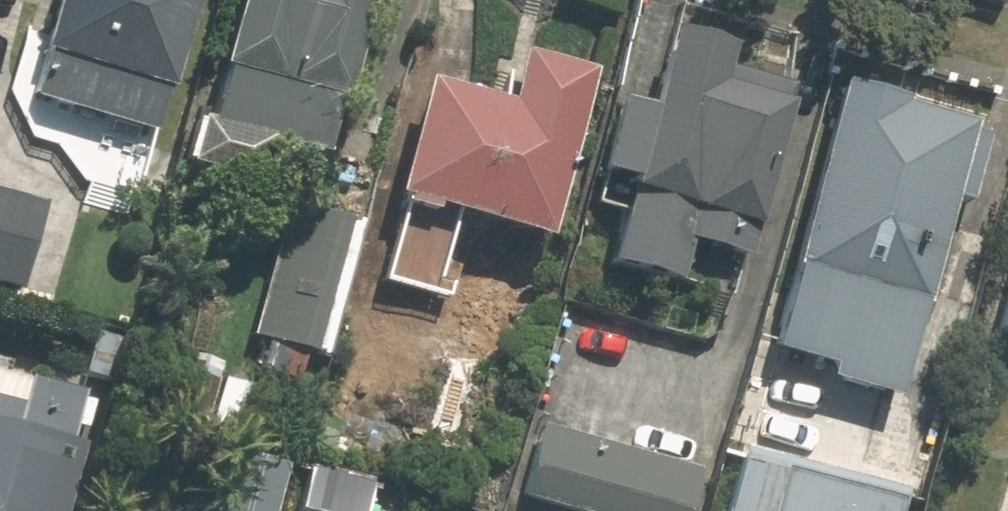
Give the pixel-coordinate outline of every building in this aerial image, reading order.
[(184,0),(43,0),(13,111),(145,146),(184,0)] [(210,81),(198,130),(186,127),(172,178),(244,197),(254,161),(307,175),(354,0),(222,0),(201,79),(210,81)] [(685,240),(747,257),(795,85),(723,64),(729,41),(668,23),(645,106),(613,98),(594,167),(626,176),(603,260),(674,279),(685,240)] [(512,64),(498,118),(411,95),(379,216),(536,257),(566,144),(582,82),(512,64)] [(833,75),(772,295),(784,298),(775,327),(802,335),(806,319),(886,341),(890,328),(906,333),(944,197),(964,203),(984,133),(893,107),(897,94),(833,75)] [(6,302),(33,206),(7,199),(0,226),(0,300),(6,302)] [(313,367),(346,228),(282,213),(249,352),(313,367)] [(988,328),(1007,334),(1007,256),(988,328)] [(93,441),(79,437),(83,424),(92,426),(99,399),(89,396),(91,389),(0,364),(0,510),(73,510),(93,441)] [(236,443),(246,396),(188,382),(177,429),(236,443)] [(505,489),(583,510),(672,510),(684,468),(524,422),(505,489)] [(724,510),(900,510),(906,489),(742,445),(724,510)] [(281,472),(216,458),(205,510),(272,510),(281,472)] [(387,493),(303,466),(289,510),(381,510),(387,493)]
